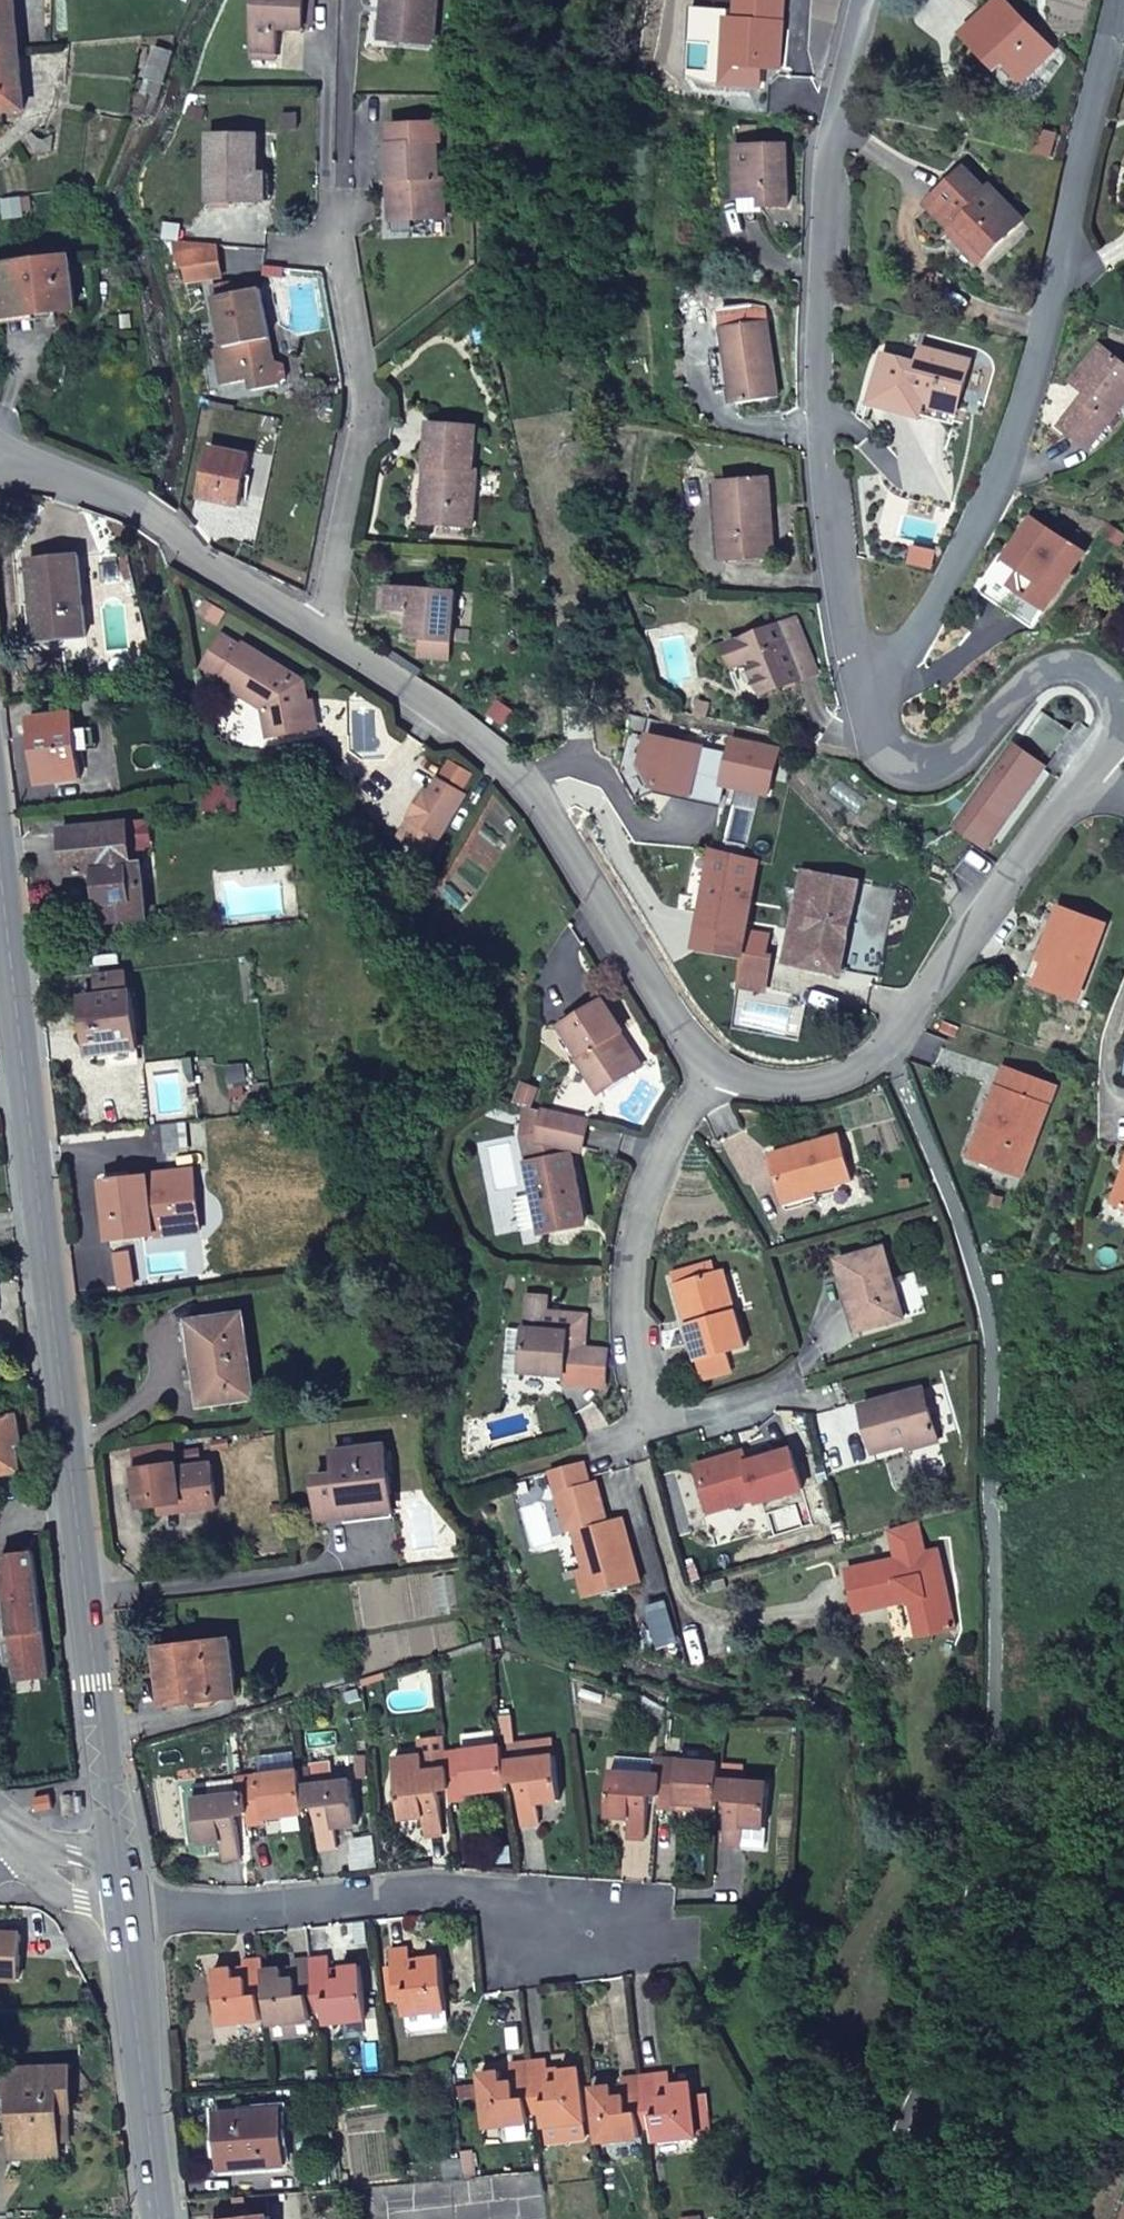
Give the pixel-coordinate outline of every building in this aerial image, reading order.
[(23,110),(14,0),(0,0),(0,113),(23,110)] [(253,52),(276,52),(277,27),(304,27),(305,0),(254,0),(253,52)] [(436,0),(383,0),(383,5),(390,5),(387,41),(433,43),(436,0)] [(736,20),(735,67),(740,67),(739,84),(763,84),(763,68),(777,68),(780,0),(737,0),(736,20)] [(987,61),(994,54),(1022,82),(1053,51),(1004,0),(995,0),(961,33),(987,61)] [(735,67),(736,20),(725,20),(723,67),(735,67)] [(161,83),(170,52),(155,47),(145,78),(161,83)] [(276,52),(253,52),(253,60),(276,60),(276,52)] [(994,54),(987,61),(985,63),(1014,90),(1022,82),(994,54)] [(386,141),(388,178),(396,177),(397,191),(389,191),(390,211),(408,210),(409,217),(444,215),(441,174),(436,174),(434,138),(440,139),(438,119),(389,122),(390,140),(386,141)] [(735,126),(739,199),(760,198),(761,207),(788,205),(784,146),(755,148),(754,125),(735,126)] [(207,200),(254,201),(255,175),(256,135),(209,134),(207,200)] [(1121,162),(1123,155),(1123,139),(1122,139),(1114,159),(1121,162)] [(926,204),(951,229),(956,224),(986,255),(1021,220),(989,186),(984,190),(963,169),(926,204)] [(255,175),(254,201),(267,201),(268,174),(255,175)] [(396,177),(388,178),(389,191),(397,191),(396,177)] [(760,198),(739,199),(740,214),(761,213),(761,207),(760,198)] [(391,219),(409,217),(408,210),(390,211),(391,219)] [(956,224),(951,229),(947,233),(976,263),(986,255),(956,224)] [(0,265),(0,312),(31,309),(32,316),(75,310),(69,257),(0,265)] [(212,349),(220,386),(248,379),(250,391),(277,385),(285,378),(282,365),(272,362),(256,290),(229,296),(226,282),(208,286),(222,347),(212,349)] [(776,398),(764,321),(721,327),(735,404),(776,398)] [(1093,346),(1065,381),(1081,394),(1081,401),(1059,430),(1082,448),(1123,395),(1123,369),(1093,346)] [(929,366),(932,352),(918,348),(914,362),(929,366)] [(968,361),(932,352),(929,366),(914,362),(883,354),(871,402),(920,415),(923,400),(957,409),(968,361)] [(953,424),(957,409),(923,400),(920,415),(953,424)] [(429,423),(426,474),(435,475),(433,523),(474,525),(476,425),(429,423)] [(247,455),(209,448),(200,498),(237,506),(247,455)] [(435,475),(426,474),(423,523),(433,523),(435,475)] [(772,557),(766,490),(765,481),(717,485),(724,560),(772,557)] [(1027,514),(1017,528),(989,570),(1040,604),(1061,573),(1077,548),(1027,514)] [(78,557),(29,562),(34,617),(41,617),(43,639),(85,634),(78,557)] [(1028,622),(1040,604),(989,570),(977,587),(1028,622)] [(389,612),(391,588),(382,587),(381,611),(389,612)] [(456,592),(391,588),(389,612),(413,613),(411,639),(453,642),(456,592)] [(792,619),(724,647),(733,668),(747,663),(760,693),(814,672),(792,619)] [(258,726),(301,719),(297,695),(292,673),(232,635),(230,639),(211,626),(193,656),(253,698),(258,726)] [(297,695),(301,719),(307,718),(303,695),(297,695)] [(1037,709),(1018,737),(1047,757),(1066,730),(1037,709)] [(71,713),(29,719),(35,784),(79,778),(71,713)] [(723,810),(724,803),(654,788),(644,769),(651,738),(631,733),(622,773),(637,802),(653,795),(723,810)] [(729,755),(651,738),(644,769),(654,788),(724,803),(728,788),(767,797),(778,750),(732,740),(729,755)] [(1011,747),(965,813),(995,833),(1041,766),(1011,747)] [(412,817),(439,835),(465,796),(442,781),(433,794),(428,791),(412,817)] [(229,797),(207,799),(208,810),(230,808),(229,797)] [(965,813),(955,828),(984,847),(995,833),(965,813)] [(401,834),(428,852),(439,835),(412,817),(401,834)] [(146,918),(141,867),(130,867),(125,824),(59,831),(67,875),(94,872),(99,923),(146,918)] [(713,851),(696,949),(741,958),(742,953),(745,936),(753,883),(756,864),(713,851)] [(764,885),(767,866),(756,864),(753,883),(764,885)] [(802,870),(786,962),(786,963),(840,974),(845,944),(857,885),(802,870)] [(1058,910),(1042,951),(1048,953),(1035,985),(1072,1001),(1103,928),(1058,910)] [(752,938),(745,936),(742,953),(763,957),(765,944),(752,938)] [(845,944),(840,974),(855,977),(860,947),(845,944)] [(1048,953),(1042,951),(1035,948),(1021,980),(1035,985),(1048,953)] [(765,993),(772,959),(763,957),(742,953),(741,958),(736,988),(765,993)] [(98,996),(80,998),(87,1054),(134,1049),(127,993),(123,972),(96,976),(98,996)] [(600,1097),(634,1074),(611,1038),(618,1034),(621,1032),(602,1003),(560,1030),(600,1097)] [(611,1038),(634,1074),(641,1069),(618,1034),(611,1038)] [(999,1069),(980,1122),(988,1125),(975,1163),(1018,1178),(1050,1086),(999,1069)] [(515,1107),(530,1111),(534,1093),(519,1090),(515,1107)] [(587,1123),(544,1113),(539,1138),(521,1140),(534,1207),(538,1225),(540,1234),(579,1226),(567,1149),(580,1152),(587,1123)] [(265,1133),(276,1131),(274,1119),(264,1120),(265,1133)] [(988,1125),(980,1122),(967,1160),(975,1163),(988,1125)] [(165,1155),(179,1153),(176,1125),(162,1126),(165,1155)] [(773,1159),(784,1202),(816,1194),(853,1185),(841,1142),(773,1159)] [(1118,1164),(1104,1204),(1112,1206),(1123,1172),(1123,1166),(1118,1164)] [(1112,1206),(1123,1210),(1123,1172),(1112,1206)] [(98,1182),(106,1242),(152,1237),(144,1177),(98,1182)] [(816,1194),(784,1202),(788,1214),(819,1206),(816,1194)] [(520,1229),(538,1225),(534,1207),(516,1211),(520,1229)] [(835,1260),(847,1302),(852,1301),(861,1329),(902,1318),(882,1247),(835,1260)] [(709,1264),(692,1268),(694,1279),(712,1274),(709,1264)] [(694,1279),(692,1268),(671,1274),(694,1362),(744,1348),(734,1312),(727,1314),(716,1273),(712,1274),(694,1279)] [(723,1272),(716,1273),(727,1314),(734,1312),(723,1272)] [(520,1375),(561,1377),(561,1386),(580,1387),(584,1316),(554,1315),(553,1333),(542,1332),(544,1300),(524,1299),(520,1375)] [(852,1301),(847,1302),(855,1331),(861,1329),(852,1301)] [(242,1313),(200,1319),(204,1354),(192,1356),(199,1407),(254,1400),(242,1313)] [(200,1319),(188,1320),(192,1356),(204,1354),(200,1319)] [(876,1454),(908,1444),(939,1436),(925,1389),(863,1407),(876,1454)] [(18,1472),(14,1445),(19,1445),(14,1416),(0,1419),(0,1475),(18,1472)] [(939,1436),(908,1444),(911,1452),(941,1443),(939,1436)] [(320,1521),(340,1518),(361,1515),(360,1498),(389,1494),(383,1446),(333,1453),(335,1475),(314,1477),(320,1521)] [(695,1466),(697,1474),(744,1459),(742,1452),(695,1466)] [(744,1459),(697,1474),(709,1513),(801,1490),(789,1452),(745,1465),(744,1459)] [(589,1487),(582,1463),(553,1471),(571,1535),(578,1534),(588,1568),(581,1570),(589,1599),(645,1583),(627,1518),(611,1523),(599,1484),(589,1487)] [(139,1508),(158,1505),(181,1502),(182,1511),(215,1507),(209,1465),(133,1473),(139,1508)] [(361,1515),(340,1518),(340,1525),(392,1518),(389,1494),(360,1498),(361,1515)] [(181,1502),(158,1505),(160,1513),(182,1511),(181,1502)] [(893,1561),(844,1573),(853,1615),(883,1608),(881,1599),(900,1595),(901,1603),(908,1602),(913,1621),(922,1619),(927,1636),(953,1630),(935,1550),(922,1553),(915,1522),(886,1531),(893,1561)] [(3,1643),(7,1667),(12,1666),(14,1683),(47,1679),(33,1552),(0,1556),(0,1558),(4,1596),(0,1597),(0,1629),(3,1643)] [(883,1608),(901,1603),(900,1595),(881,1599),(883,1608)] [(917,1639),(927,1636),(922,1619),(913,1621),(917,1639)] [(234,1696),(227,1641),(154,1649),(160,1704),(234,1696)] [(552,1741),(510,1747),(512,1759),(554,1754),(552,1741)] [(467,1794),(506,1789),(505,1784),(501,1748),(500,1745),(460,1751),(461,1759),(445,1761),(449,1792),(450,1801),(468,1799),(467,1794)] [(501,1748),(505,1784),(515,1782),(521,1828),(539,1825),(536,1802),(560,1799),(554,1754),(512,1759),(510,1747),(501,1748)] [(444,1756),(445,1761),(461,1759),(460,1751),(444,1753),(444,1756)] [(265,1817),(303,1813),(302,1809),(297,1771),(290,1772),(288,1753),(255,1758),(258,1775),(260,1785),(243,1787),(244,1793),(247,1815),(248,1825),(265,1823),(265,1817)] [(439,1792),(449,1792),(445,1761),(444,1756),(422,1758),(422,1754),(393,1757),(401,1818),(423,1815),(426,1836),(444,1834),(439,1792)] [(651,1774),(663,1774),(663,1766),(664,1757),(652,1757),(651,1774)] [(664,1757),(663,1766),(676,1767),(677,1758),(664,1757)] [(674,1803),(716,1807),(716,1801),(718,1779),(719,1762),(677,1758),(676,1767),(663,1766),(663,1774),(661,1797),(660,1807),(673,1808),(674,1803)] [(297,1771),(302,1809),(313,1808),(319,1849),(336,1847),(333,1826),(357,1824),(351,1781),(332,1783),(329,1761),(306,1764),(307,1769),(297,1771)] [(718,1779),(716,1801),(725,1802),(722,1843),(763,1847),(770,1766),(719,1762),(718,1779)] [(649,1797),(661,1797),(663,1774),(651,1774),(609,1771),(606,1815),(627,1818),(626,1836),(646,1838),(649,1797)] [(242,1776),(243,1787),(260,1785),(258,1775),(242,1776)] [(233,1794),(244,1793),(243,1787),(242,1776),(231,1777),(233,1794)] [(236,1817),(247,1815),(244,1793),(233,1794),(192,1799),(197,1843),(220,1841),(223,1860),(241,1858),(236,1817)] [(0,1934),(0,1978),(18,1979),(20,1935),(0,1934)] [(408,1948),(389,1950),(394,1999),(401,1998),(403,2015),(406,2014),(407,2026),(412,2030),(444,2026),(448,2021),(440,1957),(409,1960),(408,1948)] [(328,1957),(310,1959),(317,2019),(317,2024),(366,2018),(361,1965),(339,1967),(340,1978),(330,1979),(328,1957)] [(317,2019),(310,1959),(290,1961),(292,1978),(282,1979),(281,1967),(262,1969),(267,2019),(268,2025),(308,2020),(317,2019)] [(262,1969),(261,1960),(242,1961),(244,1978),(234,1979),(233,1968),(212,1970),(219,2025),(267,2019),(262,1969)] [(268,2025),(270,2040),(309,2035),(308,2020),(268,2025)] [(529,2063),(534,2113),(541,2113),(542,2127),(547,2126),(582,2122),(585,2122),(579,2068),(548,2072),(546,2061),(529,2063)] [(528,2114),(534,2113),(529,2063),(510,2065),(511,2082),(503,2083),(501,2072),(481,2074),(486,2128),(529,2124),(528,2114)] [(68,2069),(11,2071),(12,2098),(14,2156),(60,2155),(59,2141),(58,2110),(68,2109),(68,2069)] [(12,2098),(11,2071),(1,2071),(2,2098),(12,2098)] [(657,2076),(639,2078),(645,2128),(652,2128),(653,2142),(697,2136),(692,2097),(690,2084),(670,2086),(671,2097),(659,2099),(657,2076)] [(645,2128),(639,2078),(621,2080),(622,2097),(614,2097),(613,2087),(593,2089),(599,2143),(641,2140),(640,2129),(645,2128)] [(704,2096),(692,2097),(697,2136),(708,2135),(704,2096)] [(216,2101),(220,2168),(282,2163),(278,2108),(233,2111),(232,2100),(216,2101)] [(69,2141),(68,2109),(58,2110),(59,2141),(69,2141)] [(582,2122),(547,2126),(548,2144),(584,2140),(582,2122)] [(463,2178),(462,2164),(445,2166),(446,2180),(463,2178)]
